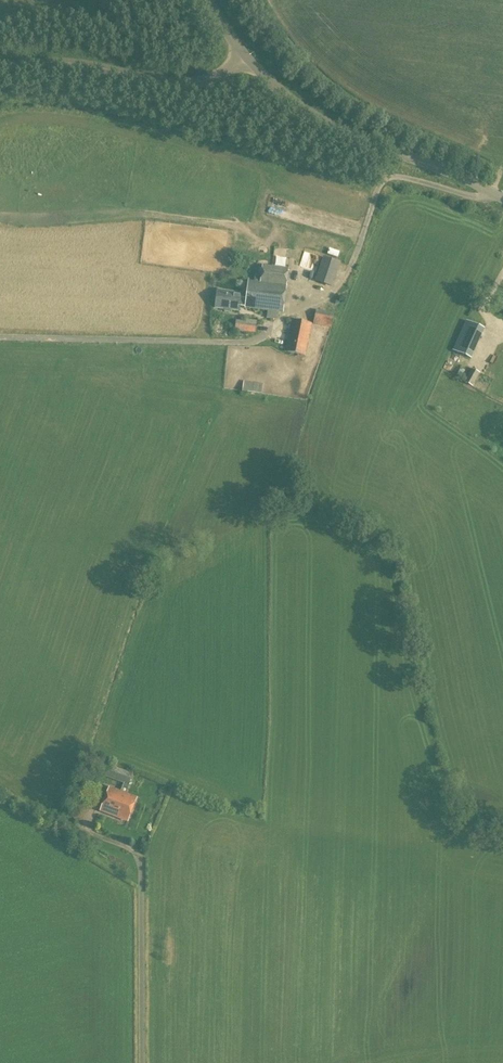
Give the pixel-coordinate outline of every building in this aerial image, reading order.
[(304,251),(300,264),(316,269),(320,256),(304,251)] [(322,257),(315,281),(332,287),(340,262),(322,257)] [(262,265),(260,282),(248,281),(244,308),(267,311),(266,318),(276,320),(277,312),(283,313),(289,269),(262,265)] [(238,311),(240,294),(218,290),(216,308),(238,311)] [(314,329),(330,332),(335,306),(329,305),(327,312),(315,310),(313,325),(315,325),(314,329)] [(312,324),(291,319),(284,352),(312,357),(315,338),(309,337),(312,324)] [(234,331),(256,331),(256,320),(234,320),(234,331)] [(485,330),(477,344),(490,351),(498,337),(485,330)] [(464,382),(483,393),(490,380),(471,369),(464,382)] [(242,391),(262,394),(263,384),(243,381),(242,391)] [(97,773),(129,786),(134,774),(102,761),(97,773)] [(136,798),(109,788),(100,811),(127,821),(136,798)]
